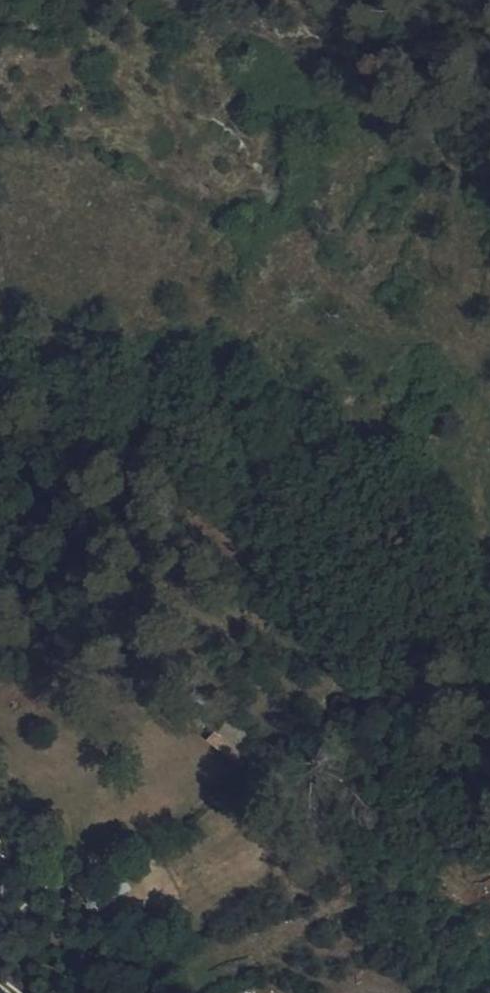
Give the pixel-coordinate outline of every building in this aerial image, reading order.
[(226,719),(210,735),(232,756),(248,740),(226,719)]
